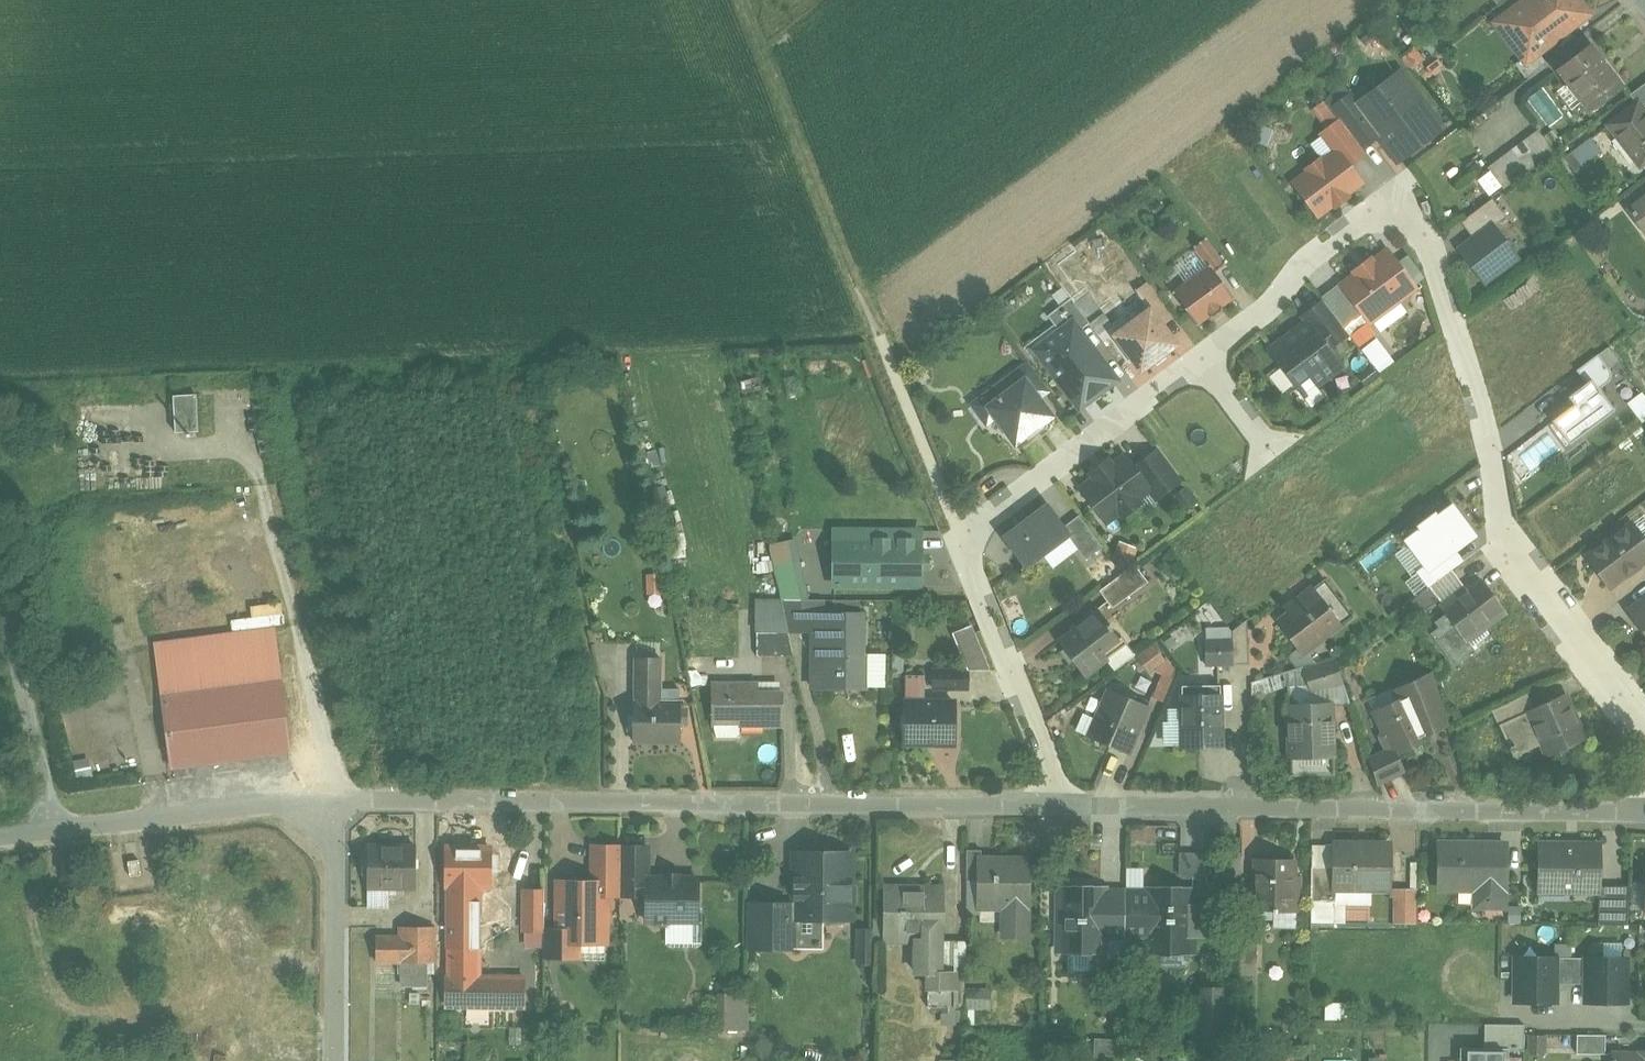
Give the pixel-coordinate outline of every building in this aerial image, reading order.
[(1498,22),(1525,58),(1527,61),(1540,51),(1589,13),(1579,0),(1527,0),(1498,22)] [(1591,45),(1559,69),(1592,110),(1622,86),(1623,87),(1626,84),(1614,68),(1611,70),(1605,62),(1607,60),(1606,59),(1604,61),(1591,45)] [(1540,51),(1527,61),(1525,58),(1516,64),(1527,78),(1548,62),(1540,51)] [(1441,126),(1402,74),(1381,90),(1389,101),(1369,115),(1368,116),(1381,134),(1399,158),(1441,126)] [(1369,115),(1345,85),(1327,99),(1328,101),(1342,120),(1363,147),(1381,134),(1368,116),(1369,115)] [(1632,94),(1638,103),(1639,102),(1640,103),(1639,105),(1640,107),(1644,104),(1644,85),(1632,94)] [(1548,126),(1565,116),(1546,87),(1530,98),(1548,126)] [(1328,101),(1317,110),(1331,129),(1342,120),(1328,101)] [(1639,105),(1640,103),(1639,102),(1638,103),(1610,125),(1642,165),(1644,163),(1644,113),(1640,107),(1639,105)] [(1363,147),(1342,120),(1331,129),(1329,130),(1339,145),(1339,151),(1349,165),(1366,152),(1363,147)] [(1539,129),(1490,167),(1506,188),(1555,151),(1539,129)] [(1593,138),(1574,153),(1583,165),(1602,150),(1593,138)] [(1323,159),(1308,170),(1310,172),(1296,183),(1319,214),(1334,203),(1336,206),(1350,195),(1348,193),(1362,182),(1349,165),(1339,151),(1325,162),(1323,159)] [(1494,198),(1462,221),(1476,239),(1495,224),(1496,226),(1508,216),(1494,198)] [(1630,210),(1644,230),(1644,198),(1630,210)] [(1476,239),(1461,250),(1485,281),(1519,256),(1496,226),(1495,224),(1476,239)] [(1208,237),(1195,246),(1210,265),(1211,264),(1216,271),(1227,263),(1208,237)] [(1408,279),(1388,252),(1374,263),(1372,259),(1357,271),(1359,274),(1346,284),(1345,285),(1366,313),(1371,320),(1400,298),(1394,290),(1408,279)] [(1210,265),(1174,292),(1199,325),(1212,316),(1213,317),(1224,309),(1223,307),(1236,298),(1216,271),(1211,264),(1210,265)] [(1344,281),(1323,297),(1326,302),(1346,328),(1366,313),(1345,285),(1346,284),(1344,281)] [(1151,283),(1139,292),(1147,304),(1160,295),(1151,283)] [(1176,316),(1160,295),(1147,304),(1151,309),(1152,308),(1164,325),(1176,316)] [(1051,313),(1063,329),(1075,321),(1080,328),(1089,321),(1071,298),(1051,313)] [(1326,302),(1304,318),(1308,323),(1309,322),(1327,347),(1349,332),(1346,328),(1326,302)] [(1151,309),(1116,335),(1143,370),(1178,344),(1164,325),(1152,308),(1151,309)] [(1063,329),(1040,346),(1082,403),(1116,377),(1080,328),(1075,321),(1063,329)] [(1308,323),(1273,349),(1306,392),(1341,366),(1327,347),(1309,322),(1308,323)] [(1612,369),(1600,354),(1578,370),(1588,383),(1593,379),(1601,389),(1610,382),(1612,380),(1613,378),(1613,375),(1613,372),(1612,369)] [(1051,389),(1031,362),(1030,363),(1029,362),(1019,370),(1026,380),(1040,398),(1050,391),(1049,390),(1051,389)] [(1019,370),(985,395),(993,405),(1026,380),(1019,370)] [(1588,383),(1570,396),(1575,404),(1553,420),(1571,444),(1617,410),(1601,389),(1593,379),(1588,383)] [(993,405),(991,406),(1017,441),(1028,434),(1029,436),(1044,425),(1042,423),(1053,415),(1040,398),(1026,380),(993,405)] [(1630,403),(1644,421),(1644,392),(1644,391),(1630,403)] [(199,394),(176,395),(178,431),(200,430),(199,394)] [(1548,427),(1505,456),(1522,480),(1565,452),(1548,427)] [(1159,451),(1136,469),(1151,489),(1150,490),(1156,498),(1180,480),(1159,451)] [(1109,460),(1093,473),(1096,478),(1083,487),(1109,520),(1121,511),(1124,514),(1141,502),(1138,498),(1150,490),(1151,489),(1136,469),(1126,456),(1113,465),(1109,460)] [(1199,501),(1188,487),(1181,492),(1192,506),(1199,501)] [(1049,505),(1007,537),(1028,565),(1069,534),(1070,534),(1065,526),(1049,505)] [(1454,506),(1439,517),(1437,514),(1421,526),(1423,529),(1408,540),(1428,566),(1429,568),(1455,549),(1475,534),(1454,506)] [(1104,546),(1081,515),(1065,526),(1070,534),(1069,534),(1087,559),(1104,546)] [(1588,557),(1609,587),(1644,560),(1644,542),(1644,540),(1632,524),(1588,557)] [(921,532),(836,532),(835,585),(920,586),(921,532)] [(1455,549),(1429,568),(1428,566),(1421,571),(1432,586),(1433,585),(1464,562),(1455,549)] [(801,561),(776,561),(784,599),(804,599),(809,599),(801,561)] [(1137,563),(1102,589),(1115,607),(1150,581),(1137,563)] [(1468,586),(1443,604),(1454,618),(1435,632),(1460,665),(1480,650),(1469,635),(1485,623),(1489,628),(1509,613),(1506,609),(1506,608),(1486,581),(1472,591),(1468,586)] [(1432,586),(1412,602),(1419,616),(1442,598),(1433,585),(1432,586)] [(1314,588),(1298,600),(1302,604),(1279,622),(1303,653),(1342,624),(1314,588)] [(784,599),(783,599),(790,631),(804,631),(804,599),(784,599)] [(1631,612),(1630,612),(1629,613),(1644,635),(1644,602),(1631,612)] [(1100,609),(1073,628),(1075,631),(1063,642),(1087,676),(1088,675),(1108,660),(1110,659),(1105,653),(1121,641),(1113,630),(1115,629),(1100,609)] [(864,614),(820,613),(820,632),(824,632),(824,670),(815,670),(815,688),(866,689),(866,655),(864,655),(864,614)] [(1249,619),(1234,630),(1234,639),(1235,652),(1235,664),(1250,663),(1249,619)] [(973,626),(954,633),(967,668),(986,660),(973,626)] [(274,628),(157,644),(163,697),(281,682),(274,628)] [(790,631),(759,631),(759,656),(795,655),(790,631)] [(1235,664),(1234,639),(1207,639),(1208,664),(1235,664)] [(662,659),(638,659),(638,703),(655,704),(655,693),(662,693),(662,659)] [(1306,669),(1305,669),(1311,686),(1313,692),(1344,682),(1337,659),(1306,669)] [(1305,666),(1289,671),(1289,686),(1289,687),(1311,686),(1305,669),(1306,669),(1305,666)] [(968,669),(934,669),(934,687),(968,687),(968,669)] [(1289,671),(1253,682),(1253,696),(1289,686),(1289,671)] [(1414,698),(1413,694),(1376,712),(1385,731),(1382,735),(1387,746),(1392,746),(1393,748),(1396,754),(1430,738),(1428,734),(1450,723),(1434,673),(1412,683),(1419,696),(1414,698)] [(925,674),(906,674),(906,701),(925,701),(925,674)] [(1311,686),(1289,687),(1290,704),(1333,702),(1333,704),(1352,703),(1345,681),(1344,682),(1313,692),(1311,686)] [(281,682),(163,697),(173,767),(191,764),(192,772),(196,775),(210,773),(213,769),(212,761),(290,751),(281,682)] [(760,684),(714,684),(714,723),(715,723),(715,718),(742,718),(742,724),(785,724),(785,694),(757,694),(757,686),(760,686),(760,684)] [(1222,685),(1184,685),(1185,746),(1223,745),(1222,685)] [(1150,706),(1110,690),(1091,737),(1129,754),(1130,753),(1129,752),(1141,724),(1142,725),(1150,706)] [(1531,694),(1496,710),(1503,725),(1537,709),(1536,708),(1537,707),(1531,694)] [(1537,707),(1536,708),(1537,709),(1503,725),(1517,757),(1546,744),(1552,756),(1589,740),(1589,738),(1587,739),(1574,709),(1576,709),(1569,694),(1537,707)] [(925,701),(906,701),(906,742),(955,742),(955,701),(925,701)] [(1290,704),(1289,704),(1291,758),(1335,756),(1333,704),(1333,702),(1290,704)] [(638,703),(636,703),(635,742),(681,742),(681,704),(655,704),(638,703)] [(742,718),(715,718),(715,723),(718,737),(738,737),(742,733),(742,724),(742,718)] [(1393,748),(1371,759),(1379,782),(1404,770),(1396,754),(1393,748)] [(1335,756),(1291,758),(1292,776),(1336,774),(1335,756)] [(1392,844),(1337,843),(1336,867),(1336,888),(1338,888),(1392,889),(1392,844)] [(1508,844),(1442,844),(1441,889),(1462,889),(1462,886),(1478,886),(1478,906),(1506,906),(1506,889),(1508,889),(1508,844)] [(1602,845),(1541,844),(1541,887),(1601,888),(1602,845)] [(417,846),(370,845),(369,885),(387,885),(417,886),(417,846)] [(622,846),(594,845),(593,872),(595,872),(595,881),(595,885),(609,885),(609,894),(622,894),(622,846)] [(492,846),(449,846),(448,886),(451,886),(451,975),(482,976),(482,886),(492,886),(492,846)] [(650,846),(622,846),(622,894),(648,894),(648,877),(650,877),(650,846)] [(983,850),(968,850),(968,880),(981,880),(981,859),(983,859),(983,850)] [(852,852),(797,852),(796,903),(796,918),(798,918),(827,918),(831,922),(843,922),(848,918),(852,918),(852,905),(856,901),(856,889),(852,885),(852,852)] [(1295,859),(1258,858),(1257,910),(1275,910),(1275,912),(1302,912),(1302,875),(1295,875),(1295,859)] [(983,859),(981,859),(981,880),(981,905),(1006,905),(1006,934),(1029,934),(1030,859),(983,859)] [(144,865),(129,867),(131,880),(146,877),(144,865)] [(1336,867),(1313,866),(1313,902),(1338,902),(1338,888),(1336,888),(1336,867)] [(681,874),(667,874),(667,877),(650,877),(648,877),(648,894),(648,919),(651,919),(657,926),(668,926),(674,919),(699,919),(699,877),(681,877),(681,874)] [(595,881),(559,881),(559,929),(559,941),(581,941),(609,941),(609,922),(611,922),(611,906),(609,906),(609,894),(609,885),(595,885),(595,881)] [(387,885),(369,885),(369,905),(387,905),(387,885)] [(945,886),(915,886),(915,889),(886,889),(885,931),(918,931),(918,938),(917,938),(917,972),(929,972),(930,971),(942,971),(942,939),(945,939),(945,886)] [(1107,887),(1060,887),(1060,951),(1106,951),(1106,937),(1107,889),(1107,887)] [(1195,888),(1149,888),(1149,890),(1148,938),(1127,938),(1127,963),(1144,964),(1144,949),(1148,949),(1148,952),(1194,952),(1195,888)] [(1128,890),(1107,889),(1106,937),(1127,938),(1128,890)] [(546,890),(526,890),(526,929),(546,929),(546,890)] [(1149,890),(1128,890),(1127,938),(1148,938),(1149,890)] [(1630,890),(1606,890),(1605,925),(1629,925),(1630,890)] [(796,903),(750,903),(750,947),(798,947),(798,918),(796,918),(796,903)] [(1258,920),(1242,920),(1242,962),(1258,962),(1258,920)] [(436,926),(402,926),(402,936),(402,960),(436,961),(436,926)] [(859,965),(872,965),(873,929),(859,928),(859,965)] [(559,929),(546,929),(546,956),(581,956),(581,941),(559,941),(559,929)] [(402,936),(377,936),(377,960),(402,960),(402,936)] [(1098,974),(1098,954),(1072,954),(1072,974),(1098,974)] [(1557,957),(1518,957),(1517,1001),(1557,1001),(1557,983),(1557,957)] [(1573,957),(1557,957),(1557,983),(1573,983),(1573,957)] [(1588,958),(1573,957),(1573,983),(1588,984),(1588,958)] [(1628,958),(1588,958),(1588,984),(1588,1001),(1627,1002),(1628,958)] [(400,963),(400,987),(429,988),(429,963),(400,963)] [(942,971),(930,971),(929,972),(929,1006),(956,1007),(956,971),(942,971)] [(451,975),(449,975),(449,1006),(526,1006),(526,976),(451,975)] [(1228,986),(1199,986),(1198,1035),(1227,1035),(1228,986)] [(969,997),(993,998),(993,989),(970,988),(969,997)] [(751,994),(720,994),(720,1031),(751,1032),(751,994)] [(993,1008),(993,999),(969,999),(969,1008),(993,1008)] [(1485,1024),(1485,1048),(1509,1048),(1509,1052),(1525,1052),(1525,1025),(1485,1024)] [(1607,1034),(1579,1034),(1578,1053),(1613,1053),(1607,1053),(1607,1034)] [(1043,1060),(1056,1060),(1056,1051),(1078,1052),(1078,1039),(1043,1038),(1043,1060)] [(1460,1048),(1460,1060),(1509,1060),(1509,1052),(1509,1048),(1485,1048),(1460,1048)] [(1640,1050),(1640,1053),(1613,1052),(1613,1053),(1613,1060),(1644,1060),(1644,1050),(1640,1050)]
